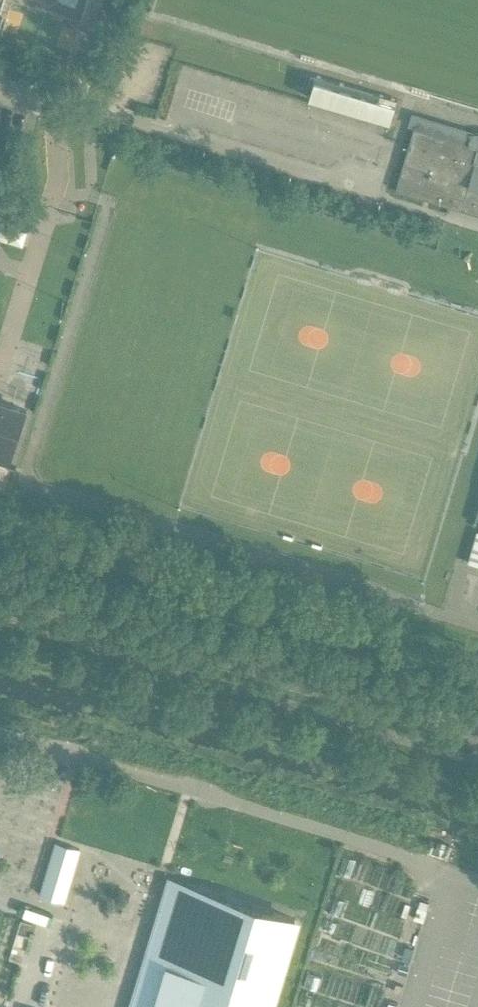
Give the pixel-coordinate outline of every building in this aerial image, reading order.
[(389,121),(395,99),(313,76),(307,97),(389,121)] [(472,133),(463,130),(412,115),(408,125),(412,127),(394,189),(477,214),(477,133),(472,133)] [(26,412),(27,408),(1,400),(0,403),(0,460),(10,463),(26,412)] [(468,559),(468,561),(469,561),(477,564),(477,530),(476,532),(475,535),(475,536),(475,537),(474,539),(473,541),(473,542),(472,544),(471,548),(471,550),(470,551),(470,553),(470,554),(470,555),(469,556),(468,559)] [(56,841),(40,894),(65,901),(81,849),(56,841)] [(301,916),(167,876),(128,1006),(274,1006),(301,916)]
